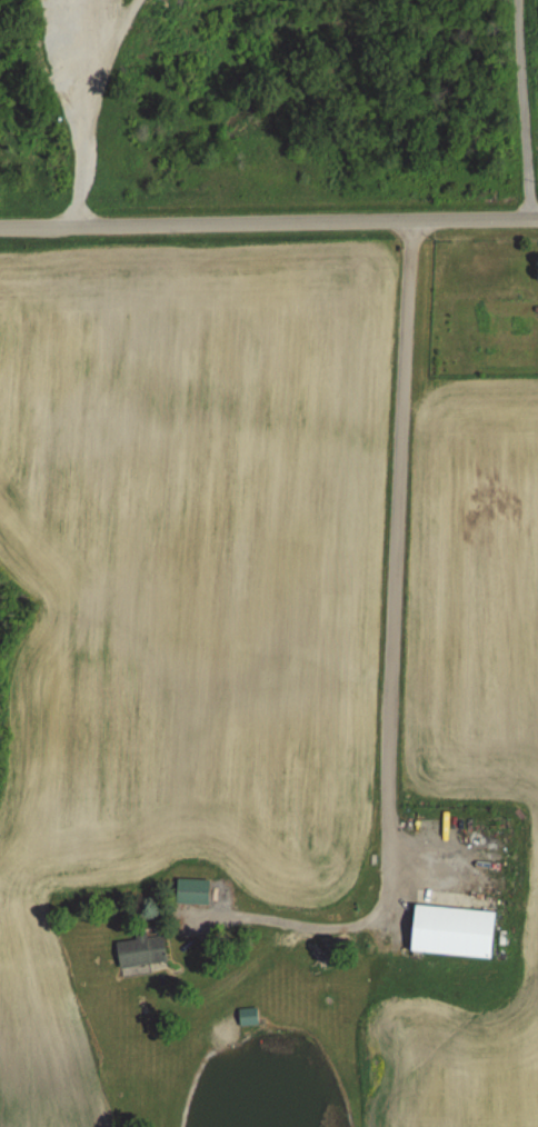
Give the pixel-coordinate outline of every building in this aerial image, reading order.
[(176,904),(207,904),(207,878),(176,878),(176,904)] [(490,958),(493,911),(413,905),(410,952),(490,958)] [(116,939),(118,967),(166,962),(164,935),(116,939)] [(238,1027),(257,1026),(256,1008),(237,1010),(238,1027)]
